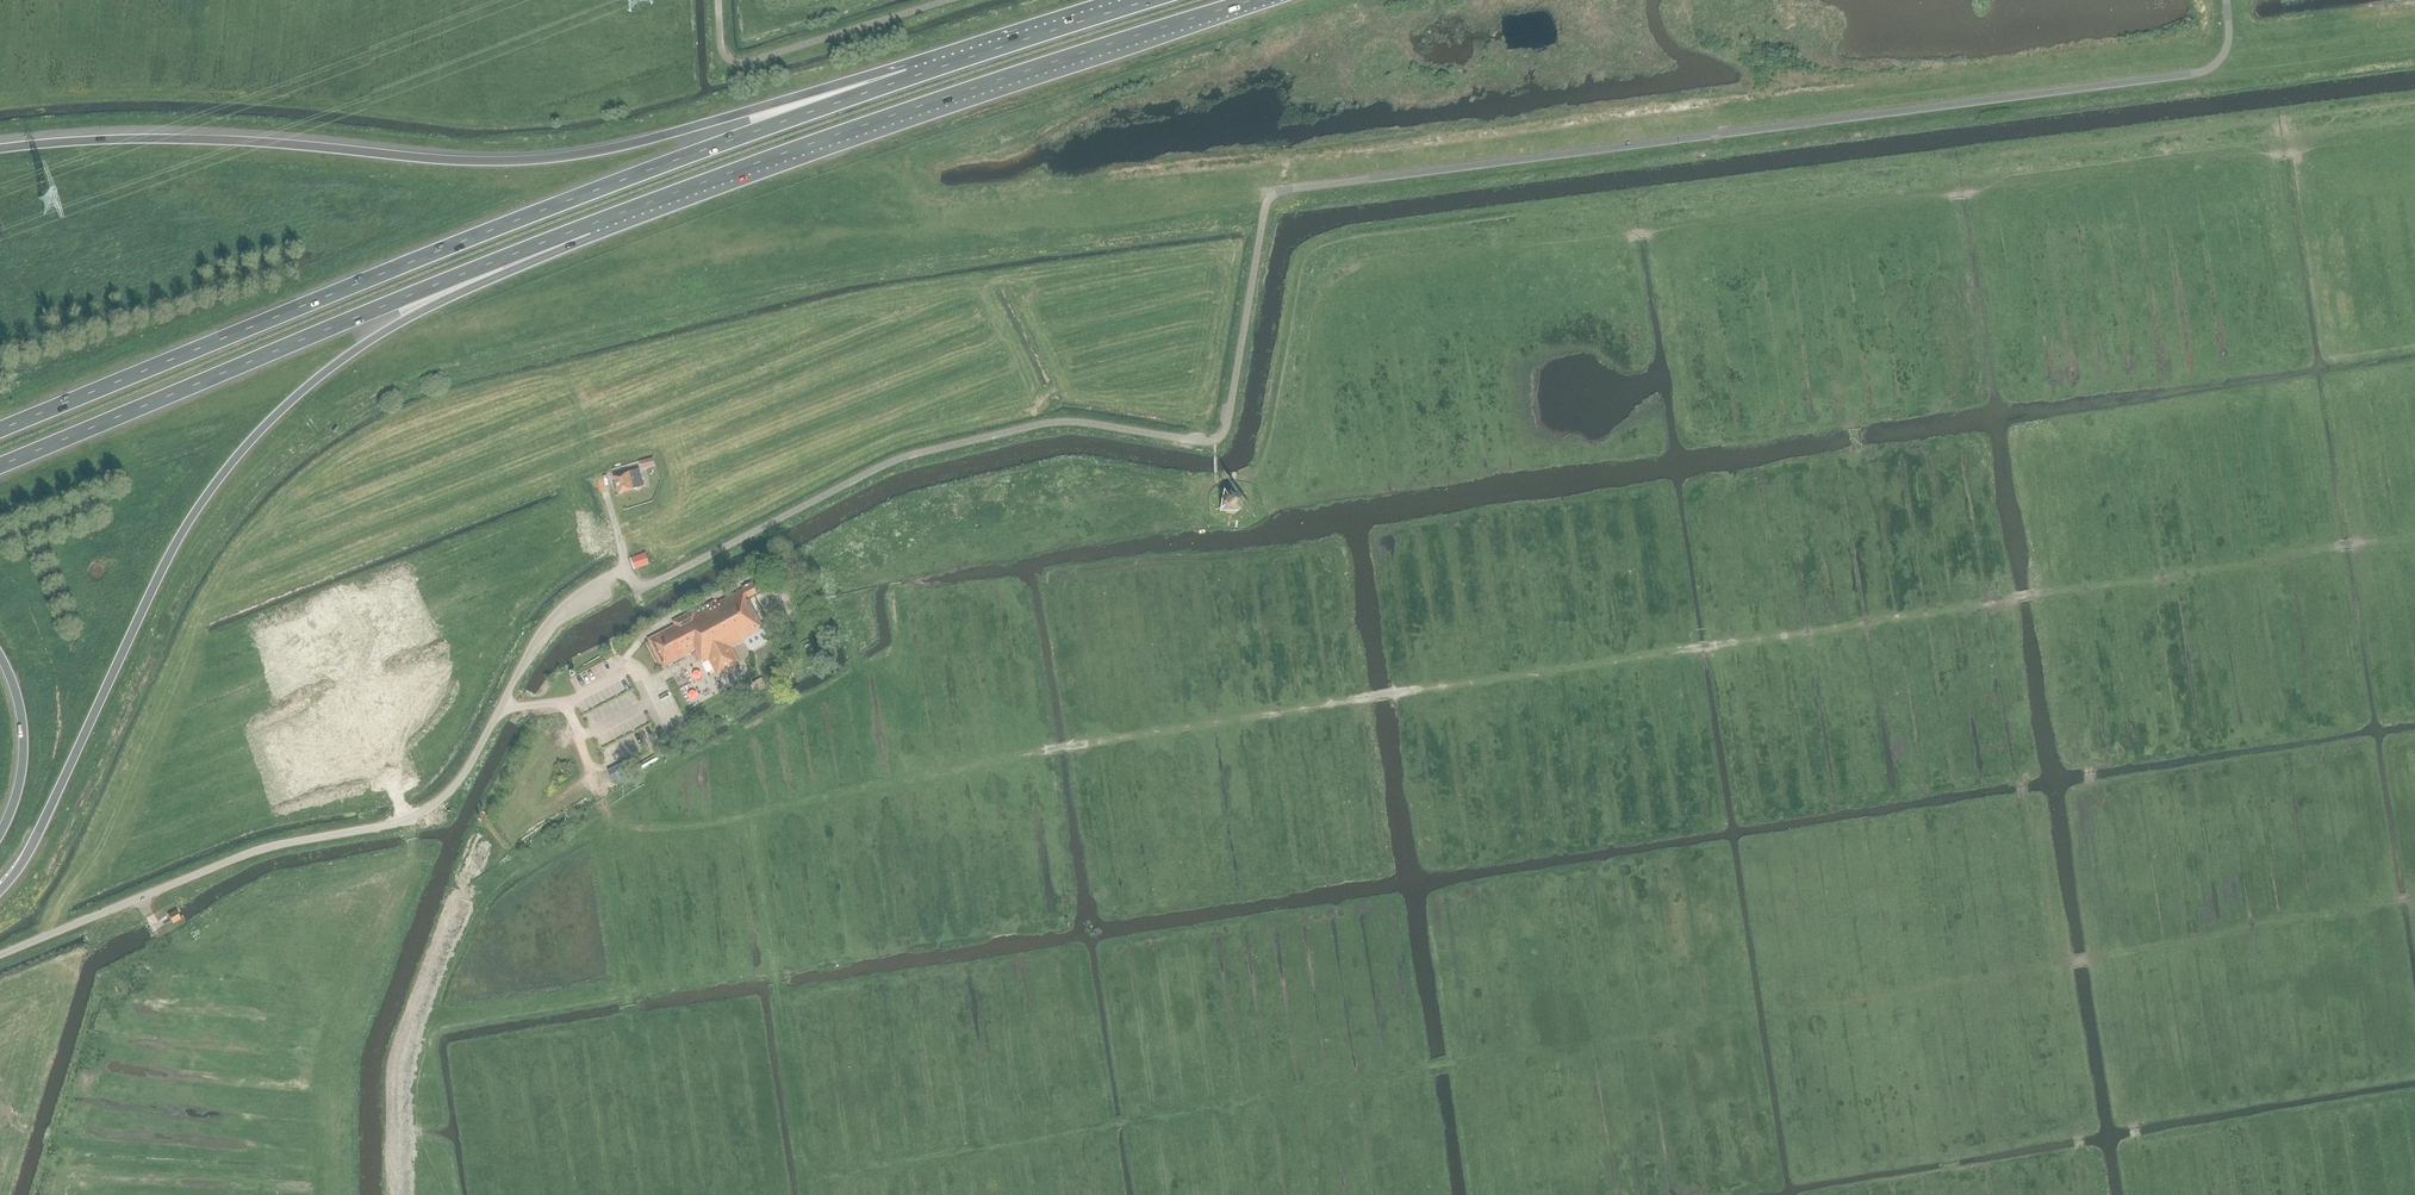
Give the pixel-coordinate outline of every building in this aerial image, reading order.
[(641,469),(655,465),(653,457),(639,461),(641,469)] [(613,477),(619,494),(644,486),(639,469),(613,477)] [(1221,506),(1226,513),(1234,513),(1241,508),(1241,500),(1236,494),(1228,493),(1222,498),(1221,506)] [(634,570),(649,565),(645,553),(630,558),(634,570)] [(771,565),(777,577),(793,569),(786,557),(771,565)] [(758,578),(741,587),(742,590),(695,615),(693,611),(683,616),(683,615),(672,621),(674,626),(648,640),(662,668),(696,650),(699,656),(701,659),(702,663),(708,660),(713,668),(717,675),(739,663),(731,648),(764,630),(748,599),(764,590),(758,578)] [(706,672),(713,668),(708,660),(702,663),(706,672)] [(757,692),(765,688),(760,679),(755,682),(753,683),(757,692)] [(614,782),(633,772),(627,761),(608,772),(614,782)] [(181,919),(177,913),(175,909),(167,914),(173,924),(181,919)]
